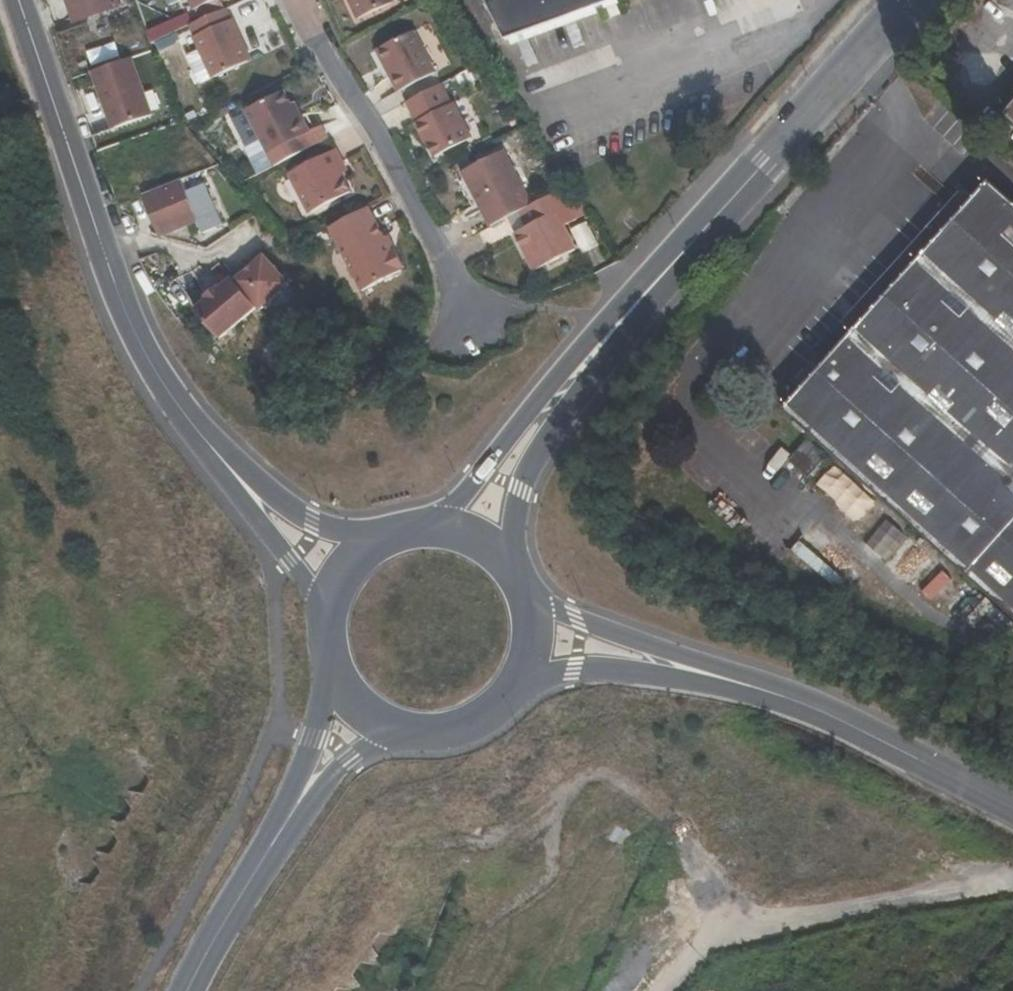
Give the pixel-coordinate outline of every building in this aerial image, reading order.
[(75,24),(119,8),(116,0),(66,0),(75,24)] [(223,0),(189,0),(194,12),(223,0)] [(361,24),(398,7),(396,3),(403,0),(350,0),(361,24)] [(508,42),(621,0),(486,0),(508,42)] [(258,63),(232,11),(193,29),(220,82),(258,63)] [(374,55),(396,96),(431,78),(410,37),(374,55)] [(113,123),(149,108),(126,52),(89,68),(113,123)] [(455,106),(444,86),(412,102),(423,122),(420,123),(431,144),(435,142),(444,159),(478,141),(459,104),(455,106)] [(270,160),(311,136),(300,117),(294,120),(287,109),(280,96),(245,117),(270,160)] [(294,120),(300,117),(293,105),(287,109),(294,120)] [(465,173),(495,230),(525,214),(535,209),(537,208),(506,151),(465,173)] [(316,218),(357,195),(347,179),(341,169),(348,165),(340,152),(294,179),(316,218)] [(347,179),(353,175),(348,165),(341,169),(347,179)] [(146,198),(163,239),(177,234),(200,224),(205,236),(217,231),(210,214),(217,211),(206,187),(200,189),(195,178),(146,198)] [(831,455),(1012,618),(1012,204),(988,182),(783,411),(811,437),(789,462),(809,480),(831,455)] [(565,193),(537,208),(535,209),(543,225),(533,230),(529,232),(548,266),(580,251),(569,230),(581,224),(565,193)] [(389,240),(373,208),(335,228),(366,288),(404,269),(403,265),(408,262),(401,249),(395,252),(389,240)] [(543,225),(535,209),(525,214),(533,230),(543,225)] [(217,211),(210,214),(217,231),(224,227),(217,211)] [(396,237),(389,240),(395,252),(401,249),(396,237)] [(254,269),(249,274),(237,285),(262,313),(262,312),(291,287),(266,259),(254,269)] [(198,311),(222,340),(258,309),(237,285),(233,280),(221,291),(210,301),(198,311)] [(221,291),(218,288),(207,298),(210,301),(221,291)] [(976,601),(885,520),(864,544),(887,564),(903,546),(912,553),(903,563),(922,581),(918,585),(958,621),(976,601)]
